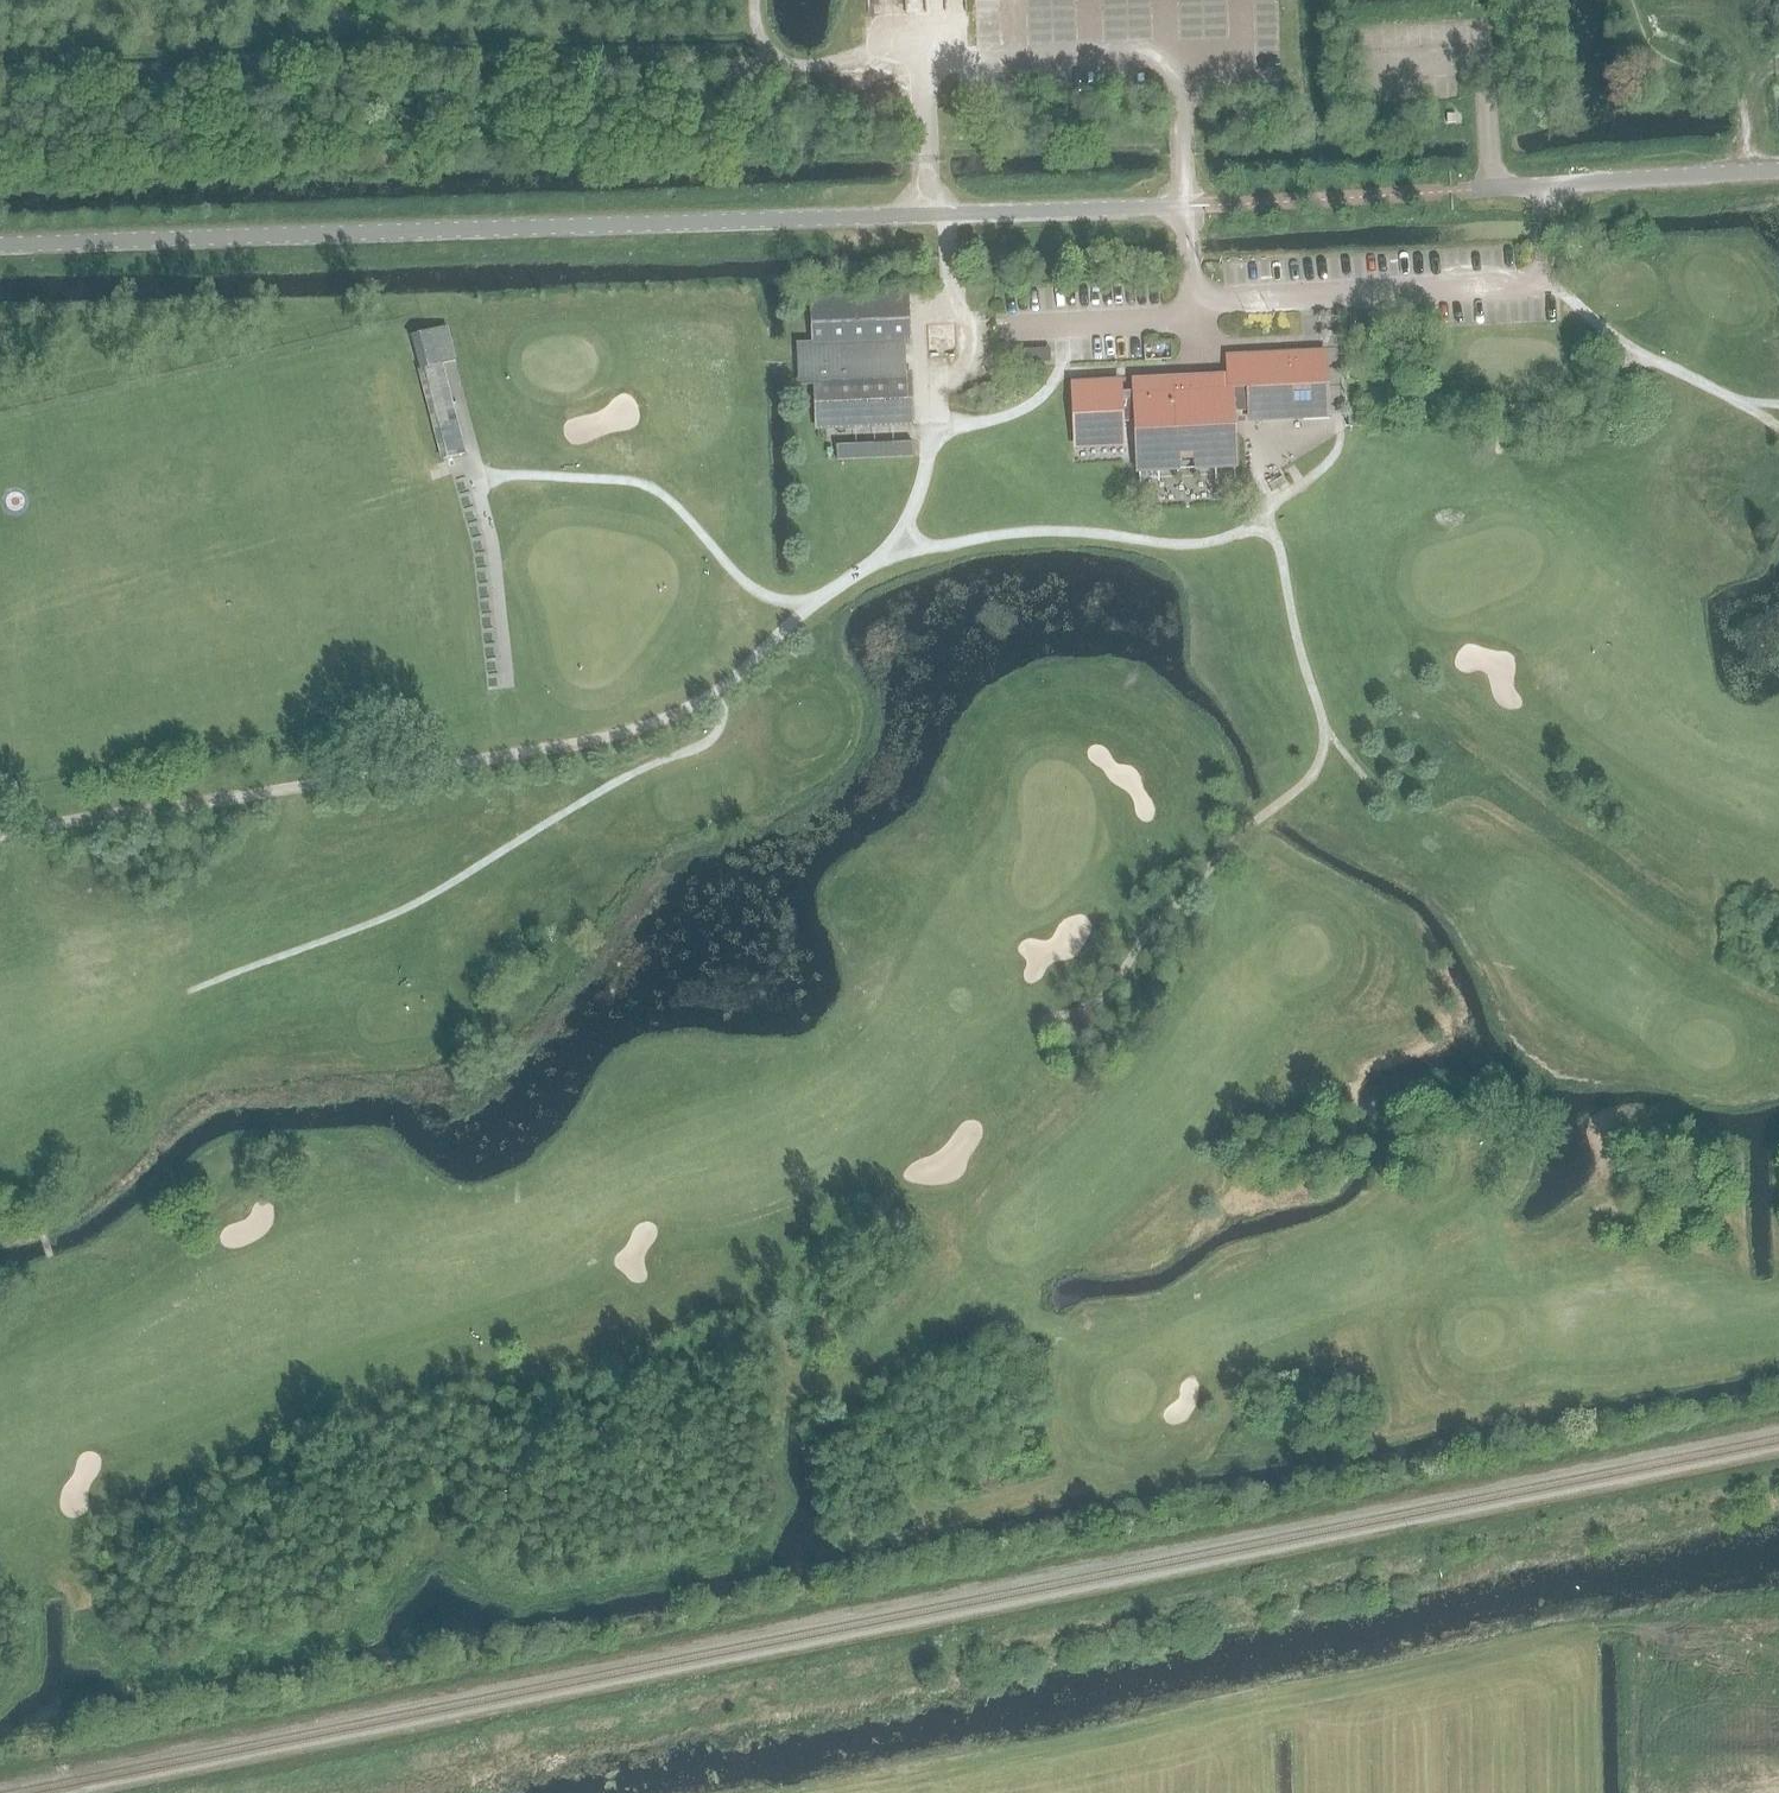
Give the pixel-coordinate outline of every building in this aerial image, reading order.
[(907,372),(906,344),(907,344),(905,296),(810,300),(812,341),(796,342),(798,386),(813,385),(815,431),(914,426),(912,372),(907,372)] [(447,325),(408,336),(417,371),(443,364),(457,361),(447,325)] [(1119,423),(1135,422),(1137,461),(1233,456),(1231,408),(1249,407),(1249,417),(1314,414),(1326,413),(1323,355),(1227,360),(1228,379),(1133,384),(1134,391),(1118,392),(1117,386),(1074,388),(1077,443),(1120,441),(1119,423)] [(1357,414),(1348,414),(1348,429),(1358,428),(1357,414)]
